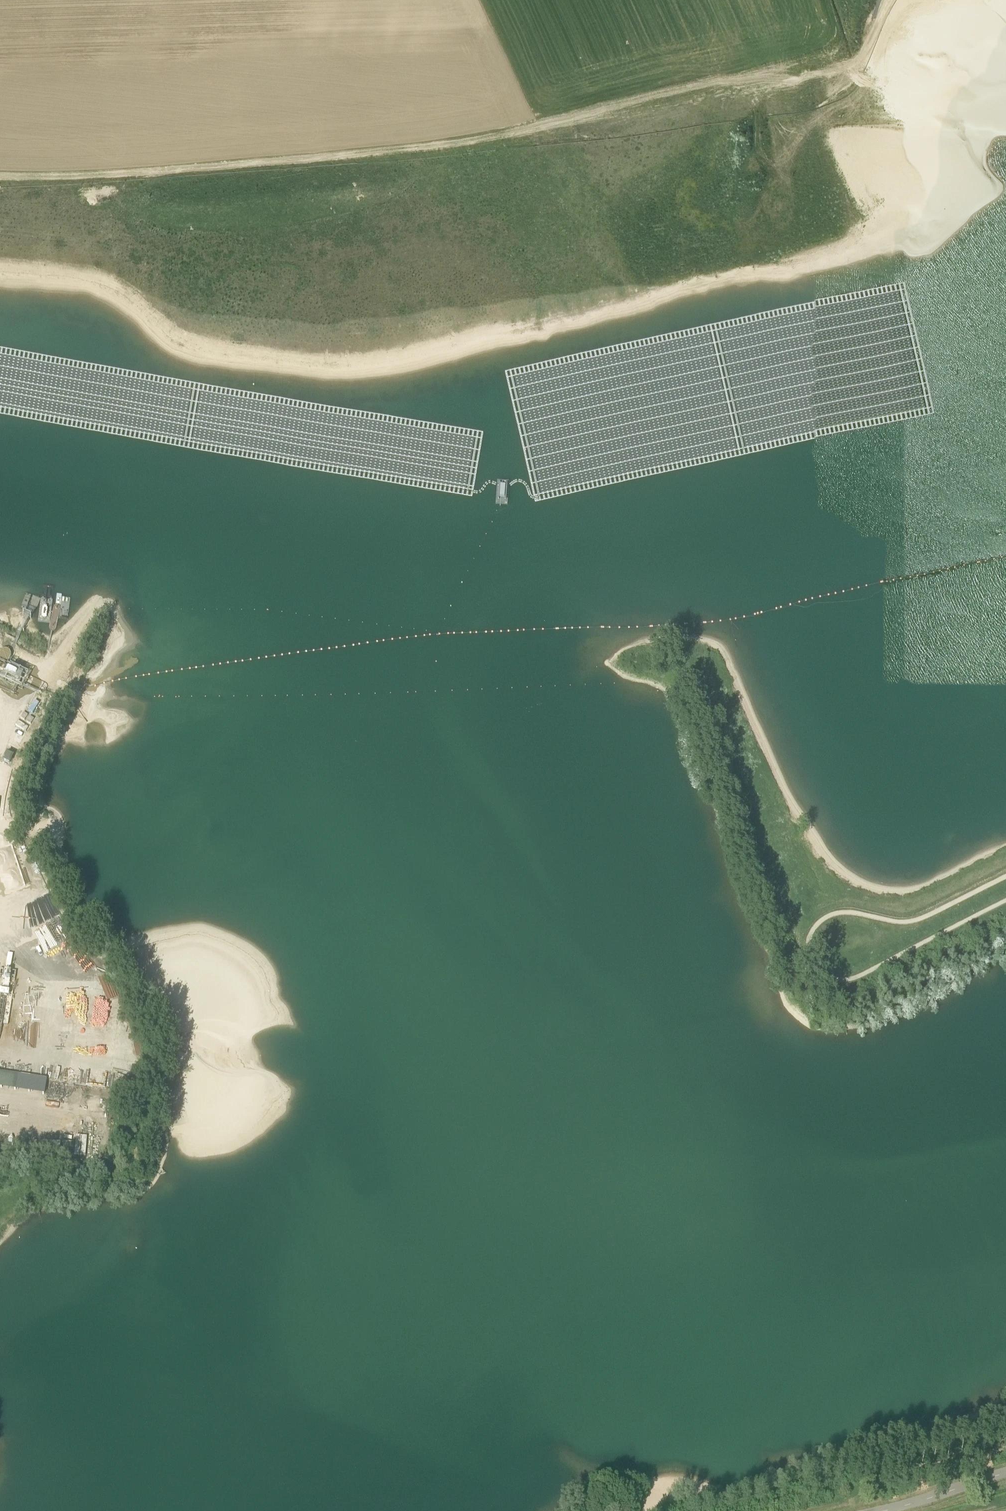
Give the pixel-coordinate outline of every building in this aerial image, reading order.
[(12,676),(10,682),(17,684),(20,678),(26,680),(32,666),(13,658),(10,664),(0,660),(0,671),(12,676)] [(25,720),(31,724),(34,718),(24,711),(16,723),(22,727),(25,720)] [(66,1064),(64,1071),(86,1075),(88,1068),(66,1064)] [(17,1088),(20,1072),(0,1069),(0,1086),(17,1088)] [(87,1155),(87,1134),(75,1134),(75,1155),(87,1155)]
